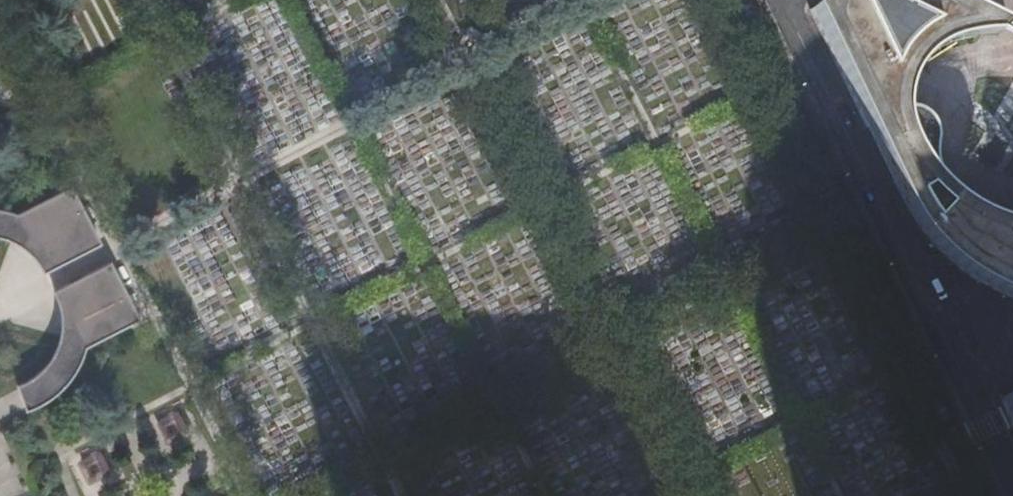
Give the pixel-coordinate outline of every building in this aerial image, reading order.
[(1006,24),(976,9),(957,0),(827,0),(814,12),(869,126),(898,186),(904,197),(910,208),(912,213),(915,218),(923,229),(927,234),(932,239),(941,248),(961,264),(973,272),(979,276),(985,280),(997,287),(1008,293),(1012,295),(1012,222),(1001,219),(974,208),(957,198),(941,183),(937,177),(933,170),(932,160),(933,151),(934,141),(934,130),(931,124),(927,119),(917,112),(912,108),(909,107),(904,108),(903,95),(905,82),(913,64),(927,52),(944,43),(956,38),(969,35),(981,33),(992,33),(1012,43),(1012,28),(1006,24)] [(976,9),(1006,24),(1012,28),(1012,0),(957,0),(976,9)] [(992,33),(981,33),(969,35),(956,38),(944,43),(927,52),(913,64),(905,82),(903,95),(904,108),(909,107),(912,108),(917,112),(927,119),(931,124),(934,130),(934,141),(933,151),(932,160),(933,170),(937,177),(941,183),(957,198),(974,208),(1001,219),(1012,222),(1012,43),(992,33)] [(10,243),(19,246),(27,252),(35,260),(45,273),(60,266),(102,244),(72,187),(19,214),(0,209),(0,241),(10,243)] [(140,322),(111,264),(69,286),(54,294),(60,308),(62,319),(62,329),(60,339),(57,351),(50,362),(41,372),(32,378),(25,383),(18,387),(26,414),(41,407),(54,400),(65,389),(73,379),(80,368),(83,358),(86,351),(140,322)]
